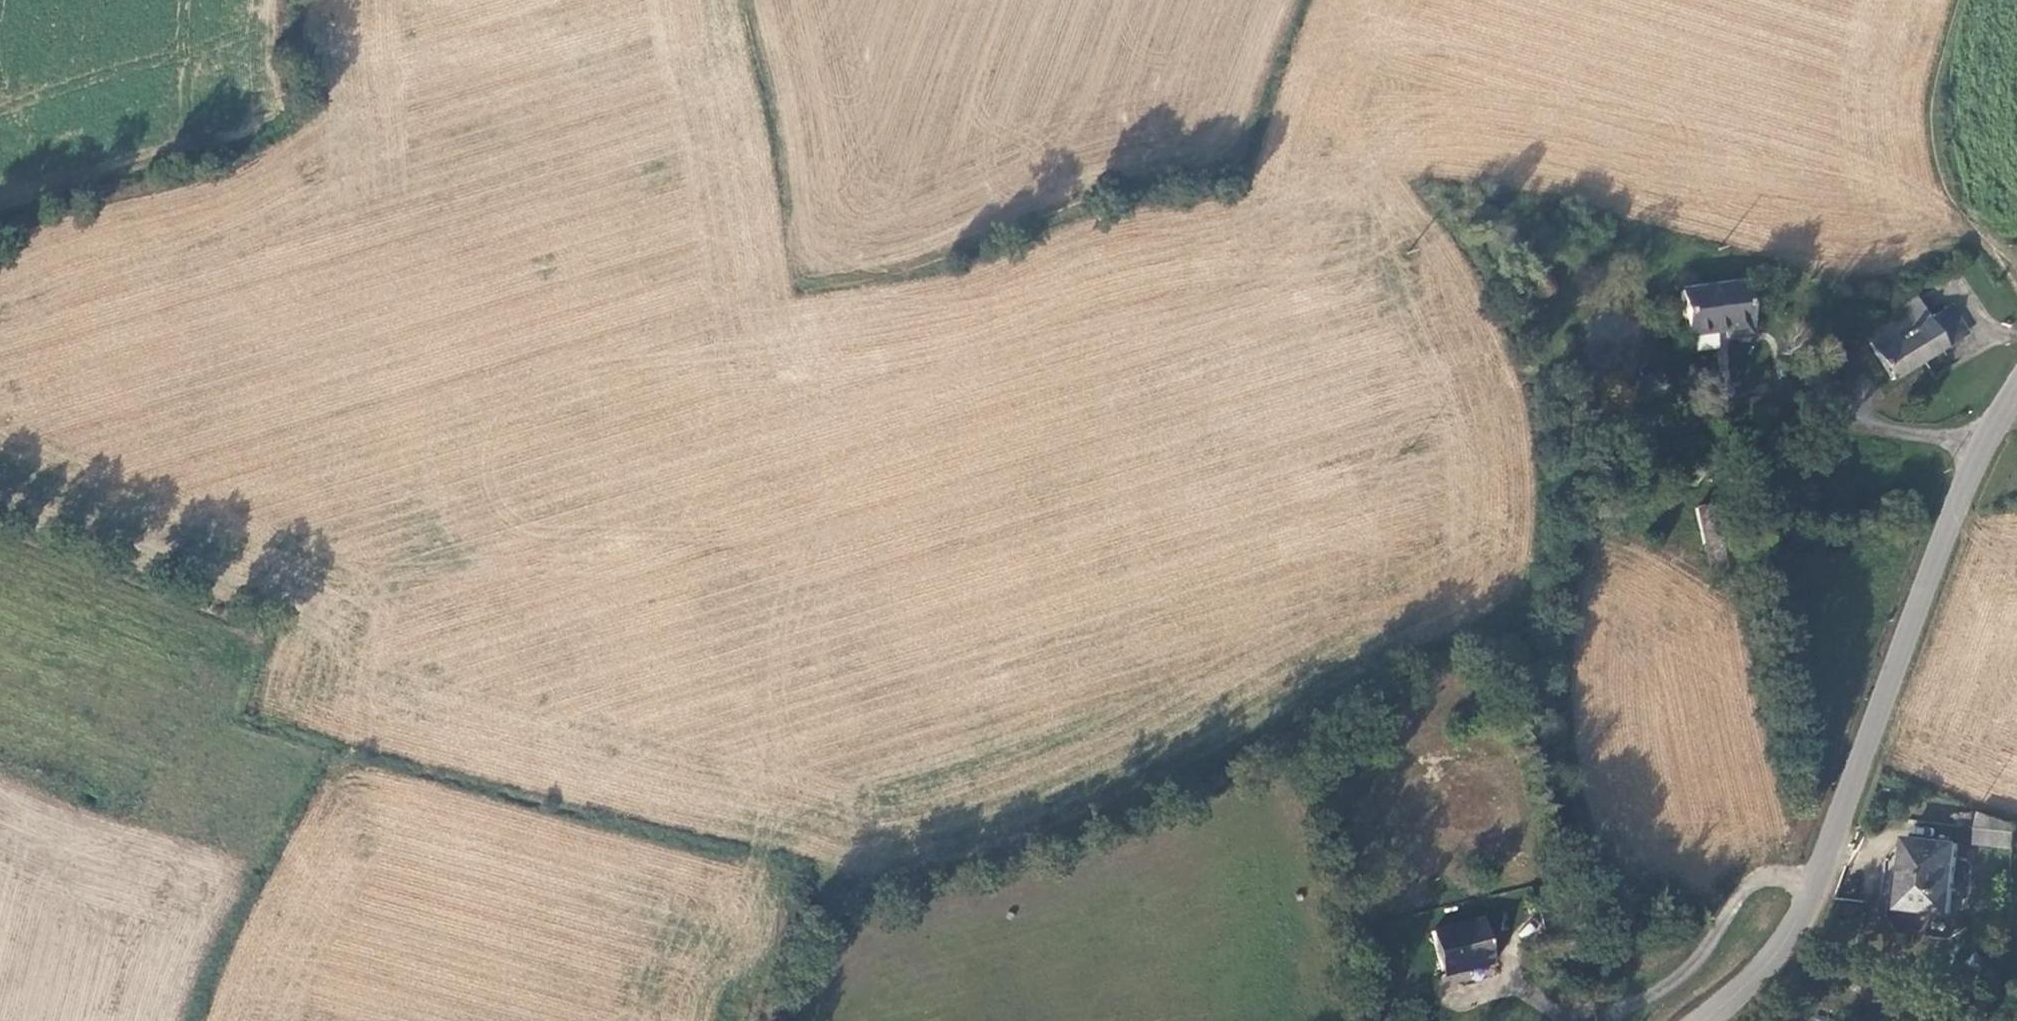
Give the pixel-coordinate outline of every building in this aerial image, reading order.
[(1751,336),(1750,333),(1744,283),(1681,292),(1684,311),(1689,334),(1724,330),(1726,340),(1751,336)] [(1896,378),(1967,334),(1952,307),(1929,320),(1915,301),(1865,330),(1896,378)] [(1741,567),(1728,503),(1696,510),(1711,573),(1741,567)] [(2016,824),(1981,811),(1977,840),(2015,844),(2016,824)] [(1904,905),(1951,910),(1957,856),(1958,840),(1909,835),(1904,868),(1909,869),(1904,905)] [(1957,856),(1951,910),(1968,912),(1974,858),(1957,856)] [(1491,962),(1479,919),(1430,929),(1442,974),(1491,962)]
